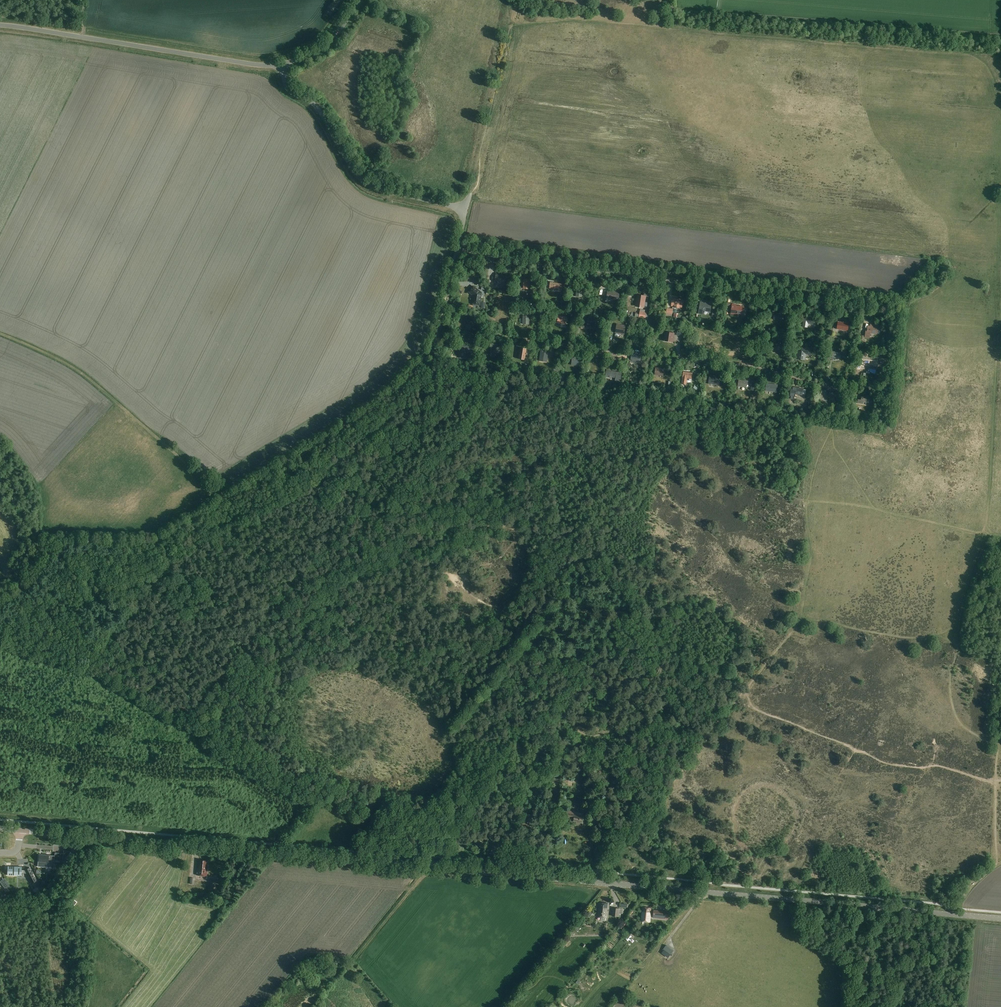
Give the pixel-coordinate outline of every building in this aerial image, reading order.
[(504,282),(505,275),(496,273),(494,284),(501,285),(502,281),(504,282)] [(532,284),(532,279),(524,279),(523,289),(530,289),(530,284),(532,284)] [(474,287),(470,292),(474,295),(473,303),(479,304),(481,293),(474,287)] [(583,296),(584,291),(583,291),(583,289),(577,288),(576,297),(582,297),(582,296),(583,296)] [(620,292),(613,291),(612,291),(608,290),(607,298),(609,298),(609,299),(619,301),(620,292)] [(645,308),(646,296),(637,295),(635,307),(645,308)] [(682,308),(684,299),(672,298),(671,306),(674,307),(680,308),(682,308)] [(711,312),(712,304),(700,302),(698,314),(703,315),(704,311),(711,312)] [(743,315),(744,309),(736,307),(737,304),(732,304),(731,314),(735,315),(735,314),(743,315)] [(782,321),(783,311),(780,311),(779,314),(775,313),(774,320),(782,321)] [(813,324),(814,319),(804,317),(803,327),(808,328),(808,324),(813,324)] [(836,330),(839,330),(848,332),(849,324),(848,324),(848,323),(838,321),(836,330)] [(625,335),(626,325),(617,324),(615,333),(625,335)] [(868,326),(867,330),(866,330),(865,336),(865,338),(870,338),(870,334),(877,335),(878,330),(881,331),(881,326),(870,324),(870,326),(868,326)] [(673,343),(675,333),(665,332),(664,341),(673,343)] [(780,351),(781,343),(779,343),(778,344),(773,343),(772,350),(780,351)] [(471,359),(472,354),(470,354),(471,353),(470,353),(470,347),(462,345),(461,353),(464,353),(464,359),(470,360),(470,359),(471,359)] [(811,348),(802,347),(801,352),(798,351),(797,358),(805,359),(805,353),(810,354),(811,348)] [(525,360),(527,349),(521,348),(519,359),(525,360)] [(547,362),(549,353),(544,352),(545,350),(541,349),(539,361),(547,362)] [(840,359),(840,353),(832,351),(831,354),(829,354),(828,359),(833,360),(833,358),(840,359)] [(868,364),(874,365),(875,358),(862,356),(861,360),(864,361),(864,364),(868,365),(868,364)] [(581,365),(581,358),(573,357),(572,364),(573,364),(572,366),(576,366),(577,364),(581,365)] [(619,378),(620,372),(611,371),(611,370),(607,369),(606,377),(611,378),(611,377),(619,378)] [(692,380),(693,373),(683,372),(682,384),(687,385),(687,379),(692,380)] [(721,378),(710,376),(709,384),(720,386),(721,378)] [(755,381),(752,381),(752,382),(748,382),(748,381),(738,380),(738,387),(745,388),(746,384),(747,384),(748,383),(751,384),(751,390),(754,391),(755,381)] [(765,384),(764,387),(766,387),(765,391),(774,392),(775,384),(766,383),(766,384),(765,384)] [(803,396),(804,388),(793,387),(791,389),(789,399),(794,399),(795,394),(803,396)] [(870,403),(871,396),(862,395),(861,400),(858,399),(857,403),(863,404),(864,402),(870,403)] [(582,824),(583,823),(584,815),(583,815),(583,813),(566,810),(565,817),(574,818),(573,821),(578,822),(577,823),(582,824)] [(532,823),(533,814),(526,813),(525,822),(532,823)] [(63,853),(63,859),(65,859),(71,851),(64,851),(63,853)] [(38,866),(38,867),(38,866),(45,867),(45,866),(50,866),(51,863),(54,863),(54,859),(54,858),(54,856),(55,856),(54,856),(42,855),(42,856),(39,856),(38,866)] [(207,876),(208,865),(207,865),(207,861),(199,860),(198,869),(197,869),(196,875),(207,876)] [(8,866),(7,875),(18,875),(21,876),(21,875),(22,873),(27,874),(28,876),(27,876),(31,883),(36,880),(29,867),(25,870),(22,870),(22,867),(8,866)] [(608,908),(608,903),(599,902),(598,917),(601,917),(601,920),(602,921),(605,921),(606,921),(606,918),(607,918),(608,911),(607,910),(607,908),(608,908)] [(651,912),(652,908),(642,907),(641,921),(650,922),(651,915),(650,915),(650,912),(651,912)] [(623,914),(624,909),(613,908),(612,916),(621,917),(621,914),(623,914)] [(560,948),(562,950),(570,940),(568,939),(560,948)] [(673,951),(671,949),(669,948),(666,946),(663,950),(670,955),(673,951)]
